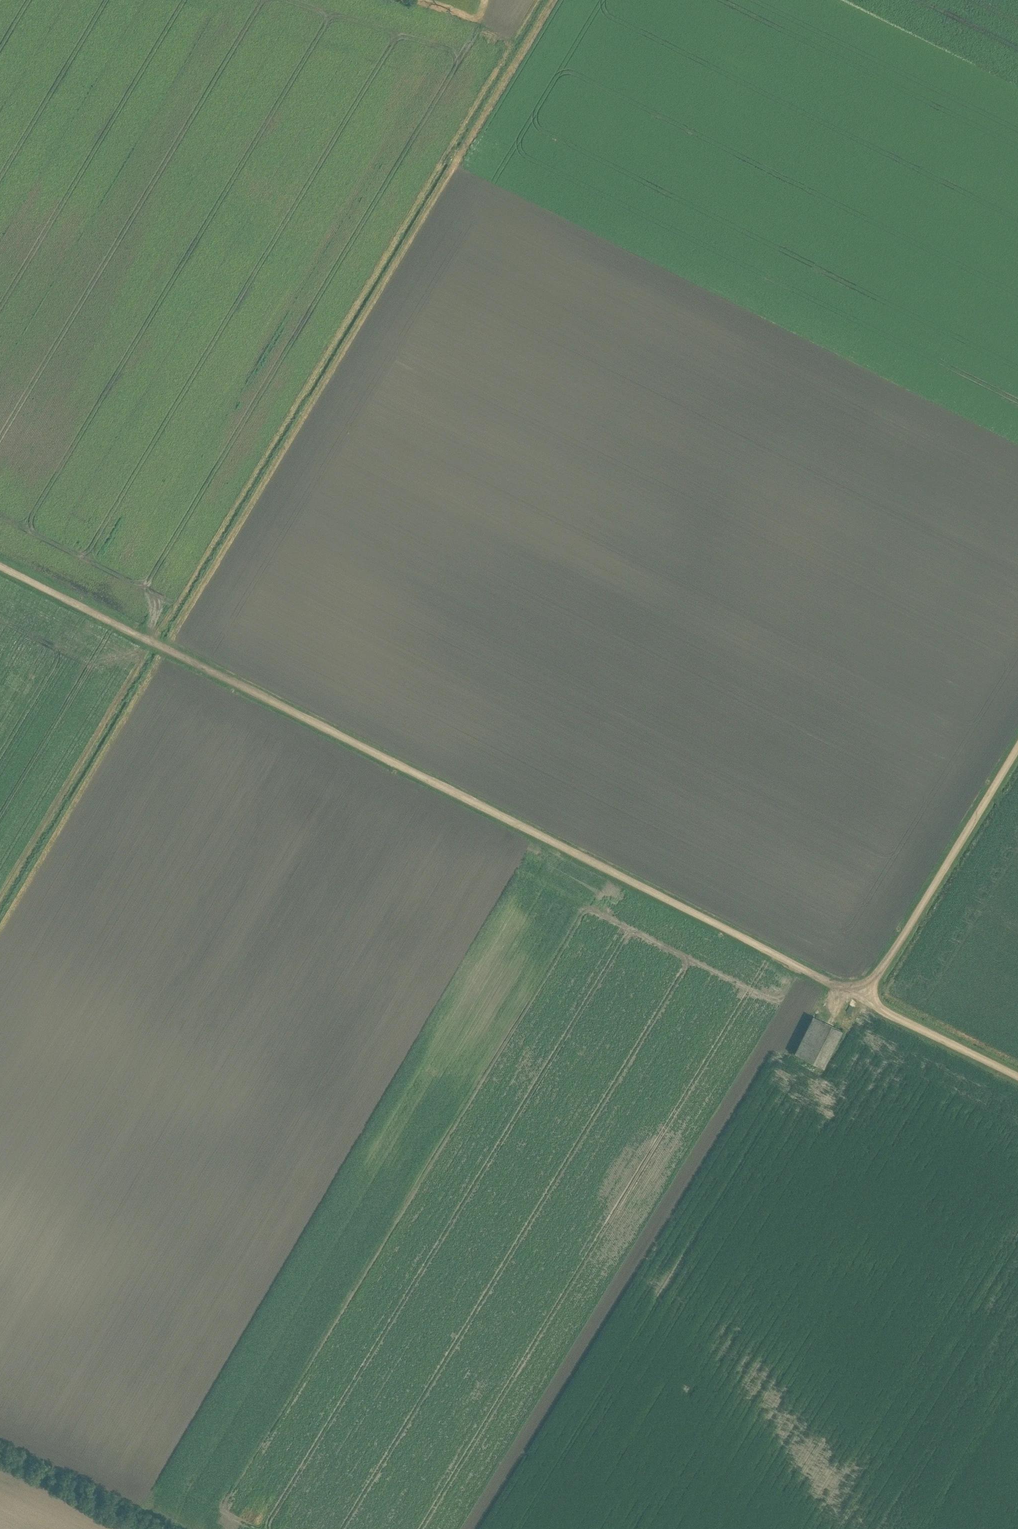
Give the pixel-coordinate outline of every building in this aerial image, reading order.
[(834,1025),(813,1015),(795,1052),(823,1066),(842,1029),(834,1025)]
